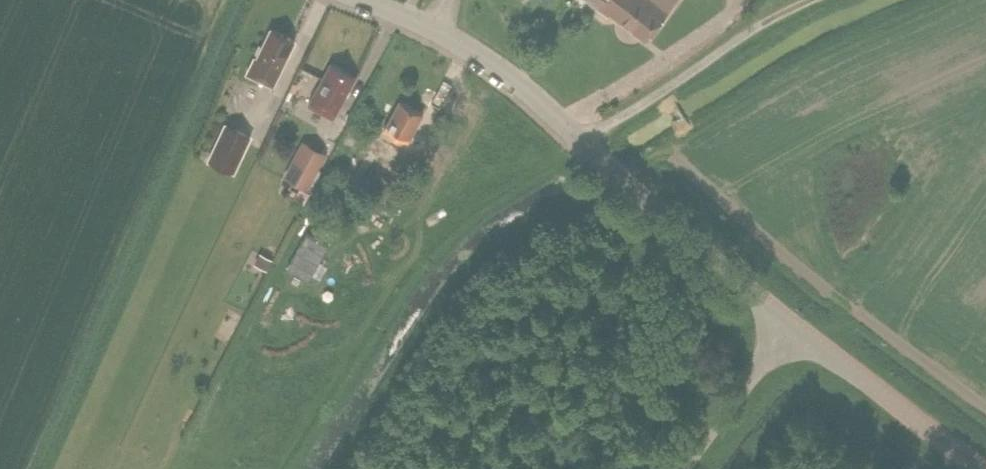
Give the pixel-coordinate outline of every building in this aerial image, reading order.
[(608,14),(610,11),(646,39),(669,8),(675,0),(590,0),(608,14)] [(269,94),(295,39),(271,28),(257,57),(255,56),(247,73),(262,80),(258,89),(269,94)] [(333,118),(356,76),(331,62),(309,104),(333,118)] [(403,150),(423,112),(400,100),(380,138),(403,150)] [(234,172),(251,135),(224,123),(207,159),(234,172)] [(308,190),(327,153),(302,140),(283,176),(308,190)] [(364,194),(374,199),(371,204),(378,209),(400,171),(405,174),(414,158),(402,151),(393,167),(384,161),(364,194)] [(307,223),(285,266),(313,281),(336,239),(307,223)]
